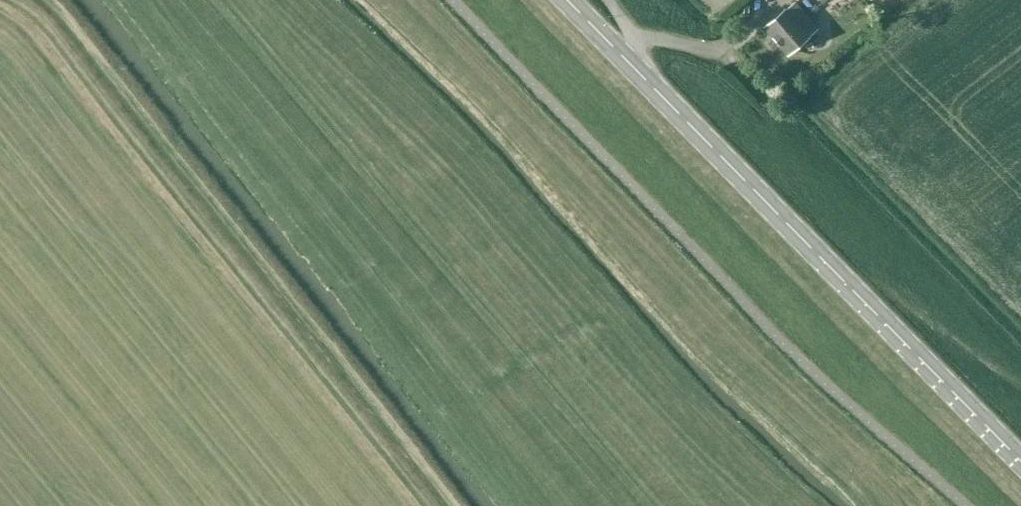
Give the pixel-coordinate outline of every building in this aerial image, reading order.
[(764,26),(787,54),(809,36),(809,35),(818,28),(795,1),(786,8),(764,26)] [(784,87),(774,95),(785,108),(790,104),(794,101),(795,100),(793,98),(791,96),(784,87)]
